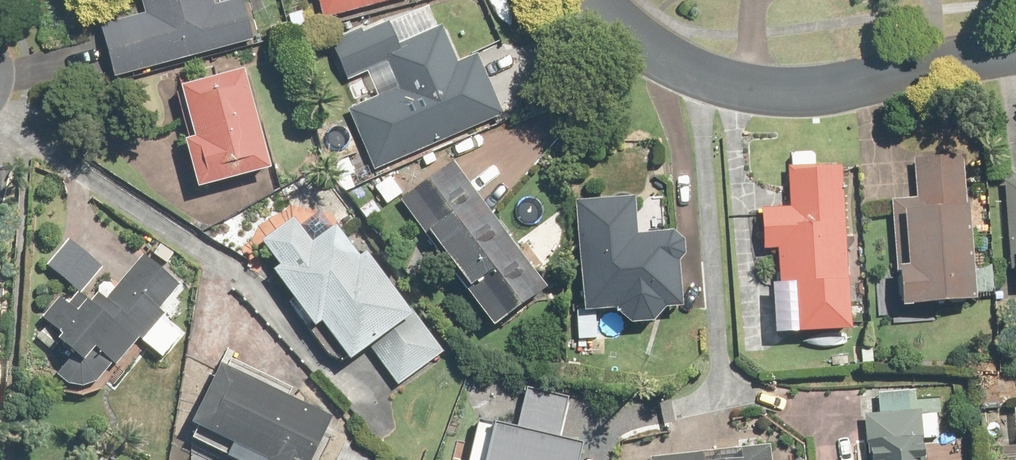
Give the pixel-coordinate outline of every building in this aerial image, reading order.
[(116,73),(255,37),(246,0),(148,0),(150,8),(102,20),(116,73)] [(324,15),(380,0),(320,0),(324,15)] [(347,106),(374,167),(509,108),(483,50),(462,59),(444,19),(406,36),(398,16),(337,42),(351,74),(368,67),(379,92),(347,106)] [(250,65),(180,81),(192,134),(183,136),(195,185),(274,167),(250,65)] [(857,327),(850,146),(790,149),(792,204),(766,205),(768,243),(782,243),(783,284),(799,284),(800,329),(857,327)] [(978,297),(973,151),(915,152),(916,190),(906,191),(908,256),(899,256),(900,299),(978,297)] [(554,281),(454,157),(407,195),(507,319),(554,281)] [(998,172),(1002,295),(1015,295),(1015,172),(998,172)] [(636,191),(577,194),(583,307),(615,306),(631,319),(654,316),(664,304),(684,302),(680,261),(685,253),(684,236),(675,227),(639,229),(636,191)] [(400,384),(451,344),(348,212),(318,236),(302,215),(260,247),(349,361),(369,345),(400,384)] [(61,296),(46,313),(66,330),(41,360),(67,382),(80,384),(98,376),(113,358),(118,362),(139,337),(163,356),(183,332),(161,314),(165,309),(162,306),(183,280),(144,248),(108,291),(99,283),(92,291),(87,287),(108,262),(69,230),(43,261),(78,291),(68,302),(61,296)] [(182,429),(247,459),(310,459),(333,412),(216,357),(182,429)] [(467,459),(575,459),(580,441),(562,436),(572,388),(527,378),(516,427),(477,418),(467,459)] [(920,430),(915,431),(912,390),(880,392),(881,407),(865,408),(868,459),(922,459),(920,430)] [(775,443),(741,447),(742,457),(710,459),(776,459),(775,443)] [(653,456),(653,459),(701,459),(700,451),(653,456)]
